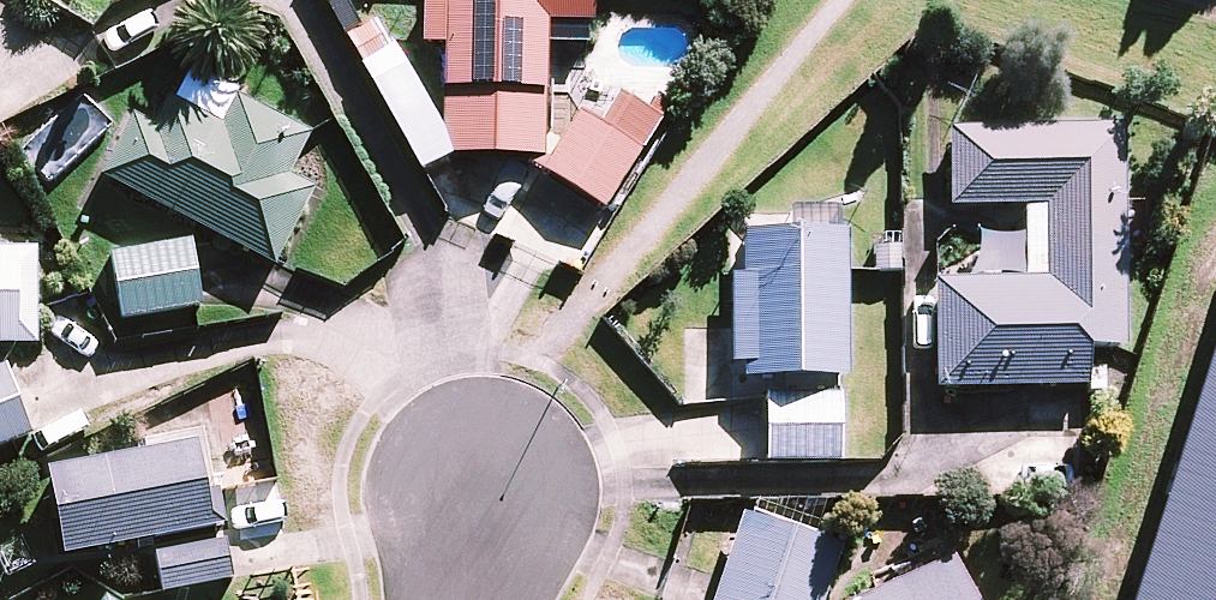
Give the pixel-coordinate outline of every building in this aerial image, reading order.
[(418,51),(440,51),(439,159),(540,160),(542,28),(587,29),(587,0),(419,0),(418,51)] [(540,176),(601,214),(665,110),(652,102),(644,115),(615,98),(596,128),(577,116),(540,176)] [(129,122),(97,182),(269,271),(310,194),(282,180),(304,139),(232,101),(217,130),(164,103),(149,132),(129,122)] [(1119,352),(1116,132),(943,135),(944,213),(1040,211),(1041,282),(931,284),(933,391),(1082,389),(1081,353),(1119,352)] [(841,276),(841,237),(739,237),(739,282),(726,282),(726,369),(740,369),(740,383),(841,382),(841,276)] [(106,259),(118,325),(197,312),(185,245),(106,259)] [(31,349),(31,312),(31,253),(0,253),(0,349),(31,349)] [(11,446),(28,440),(1,370),(0,370),(0,450),(11,446)] [(835,465),(834,398),(761,398),(761,401),(761,466),(835,465)] [(42,477),(59,563),(222,532),(215,495),(201,498),(191,448),(42,477)] [(838,553),(737,518),(708,599),(821,599),(838,553)] [(160,594),(231,580),(223,543),(152,558),(160,594)] [(945,563),(862,599),(961,599),(945,563)]
